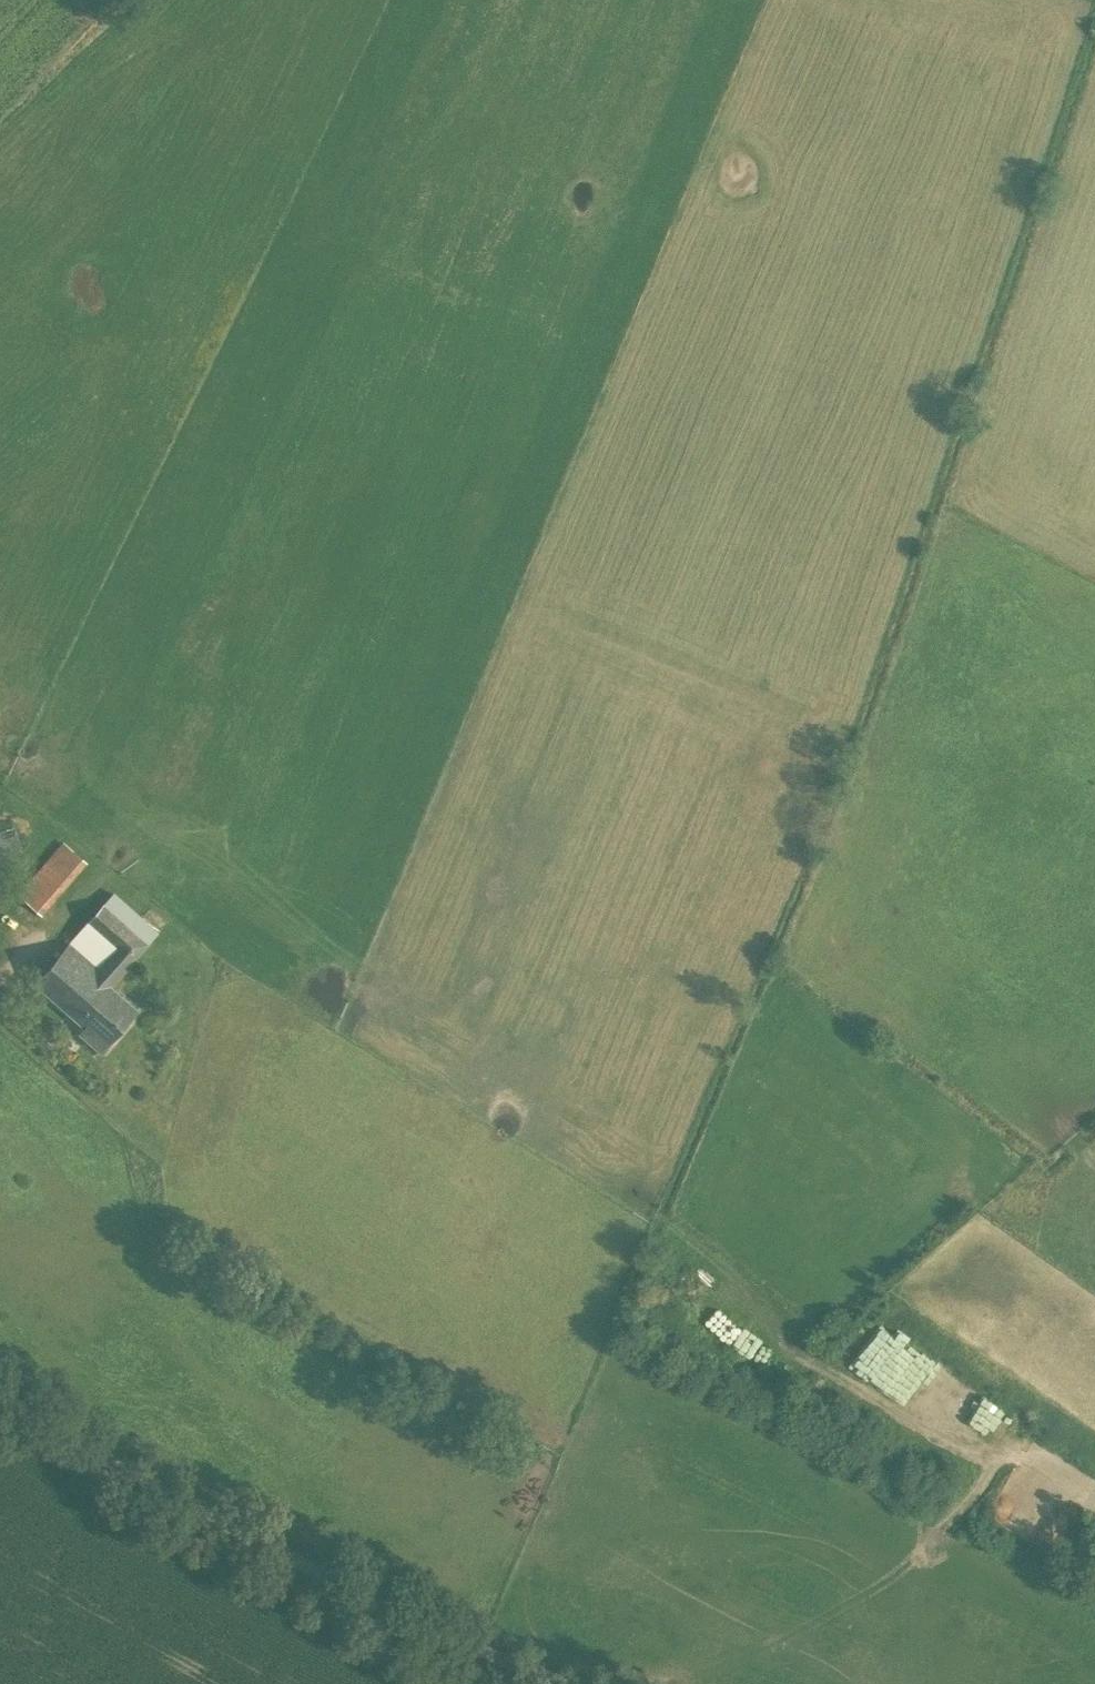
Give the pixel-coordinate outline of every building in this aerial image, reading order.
[(21,849),(14,826),(0,830),(0,855),(21,849)] [(17,894),(41,915),(87,863),(63,842),(17,894)] [(112,988),(110,987),(158,931),(113,891),(32,983),(78,1025),(79,1024),(83,1028),(79,1033),(100,1052),(136,1010),(112,988)] [(744,1347),(764,1324),(738,1301),(718,1324),(744,1347)]
